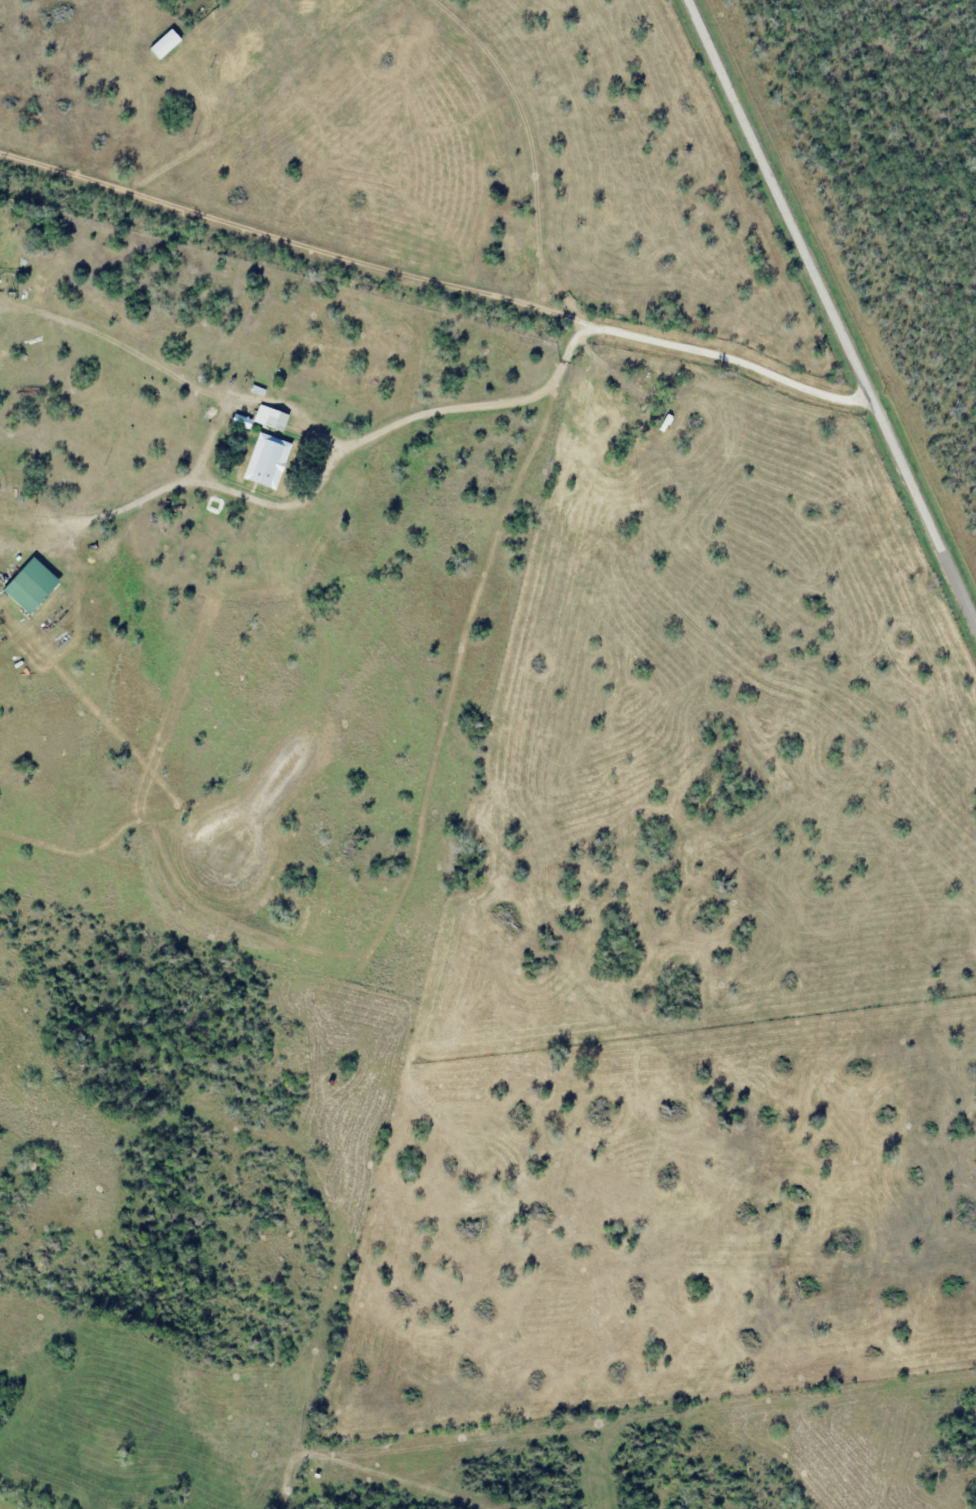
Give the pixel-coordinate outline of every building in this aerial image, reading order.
[(187,15),(184,19),(192,25),(198,16),(194,13),(190,17),(187,15)] [(170,28),(147,48),(160,63),(182,43),(170,28)] [(254,366),(251,370),(258,376),(261,372),(254,366)] [(253,385),(251,391),(263,396),(267,391),(253,385)] [(260,405),(287,415),(281,432),(253,422),(260,405)] [(293,411),(291,417),(307,421),(309,416),(293,411)] [(269,463),(276,445),(295,453),(289,470),(269,463)]
